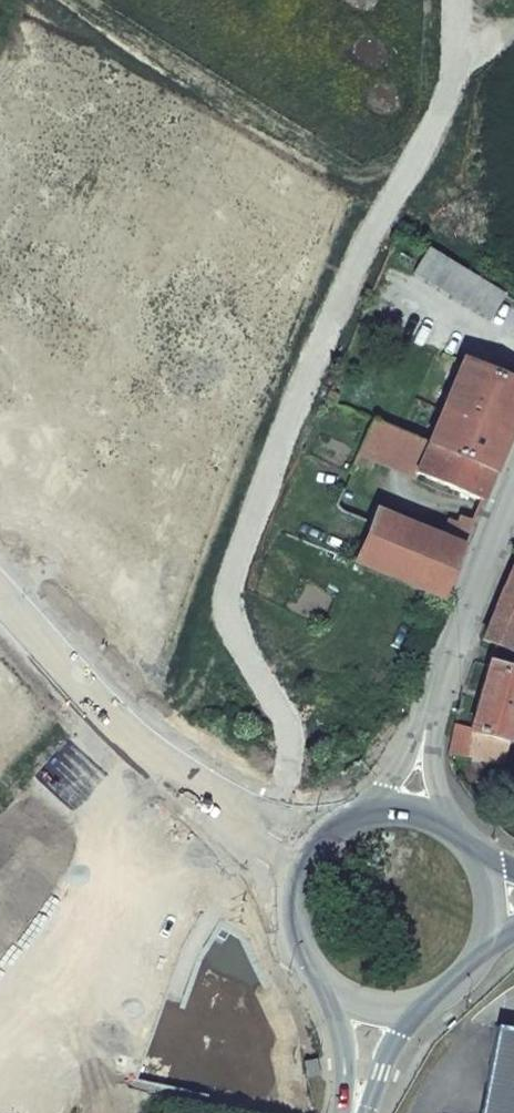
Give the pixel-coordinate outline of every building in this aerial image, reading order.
[(490,319),(504,296),(429,250),(417,273),(490,319)] [(513,421),(513,385),(461,362),(426,446),(491,474),(513,421)] [(328,391),(322,404),(334,408),(338,395),(328,391)] [(414,475),(426,446),(408,438),(369,422),(350,474),(363,479),(369,463),(412,479),(414,475)] [(480,500),(491,474),(426,446),(414,475),(480,500)] [(376,513),(370,526),(353,565),(438,600),(470,525),(459,520),(457,527),(445,522),(438,539),(376,513)] [(482,640),(506,650),(513,634),(513,566),(482,640)] [(446,753),(463,759),(464,756),(499,766),(513,716),(513,673),(488,665),(471,729),(453,725),(446,753)] [(505,1030),(494,1028),(492,1040),(476,1112),(513,1112),(513,1032),(505,1030)] [(317,1060),(305,1061),(306,1076),(319,1075),(317,1060)]
